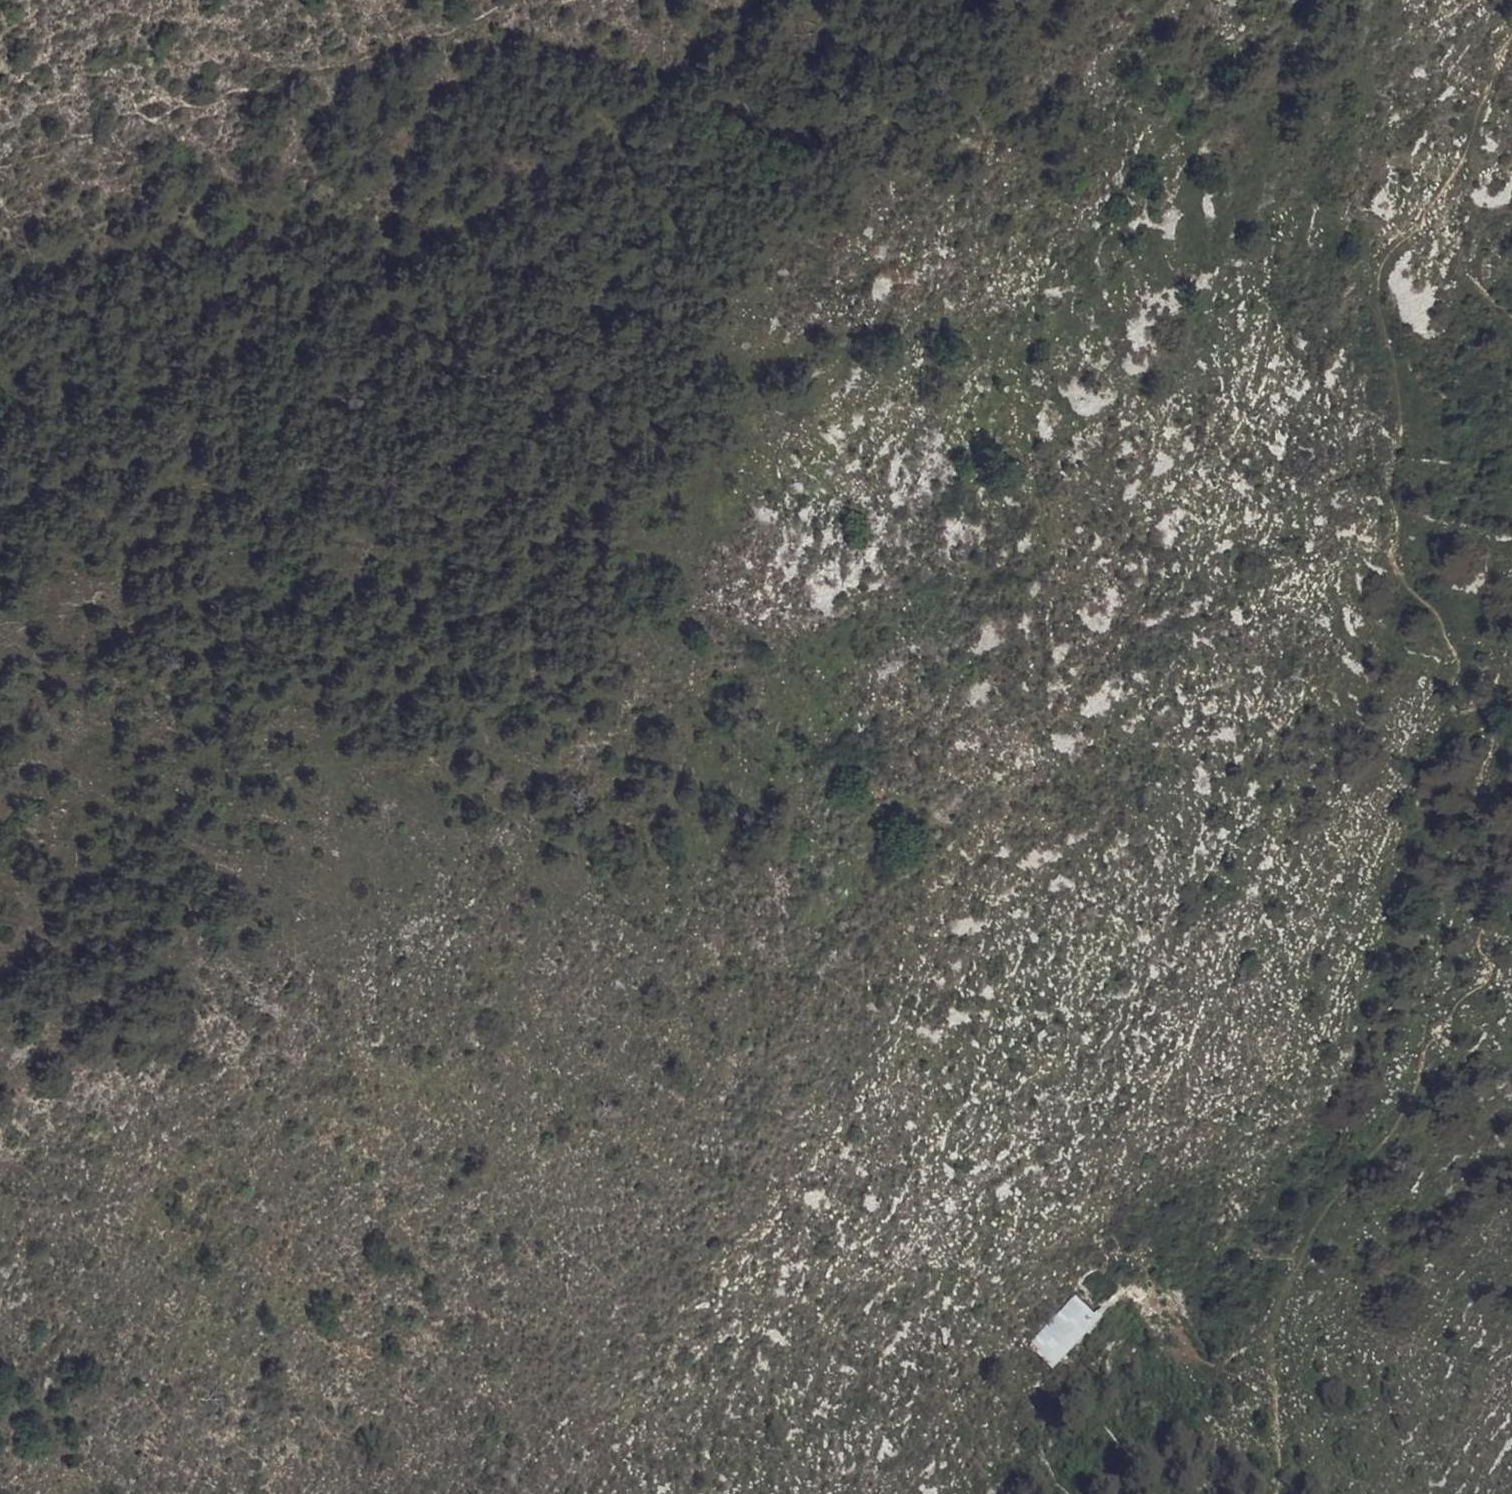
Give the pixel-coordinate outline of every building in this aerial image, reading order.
[(1031,1345),(1055,1370),(1104,1322),(1080,1298),(1031,1345)]
